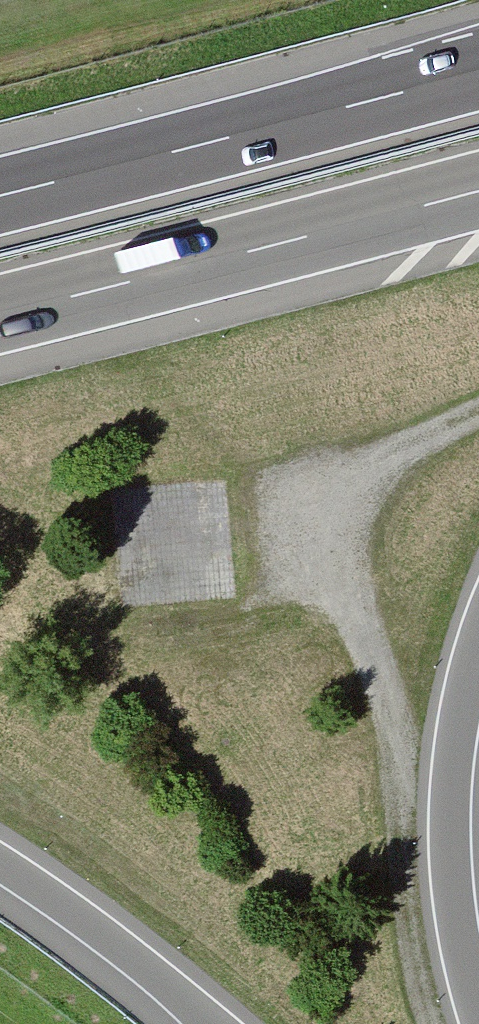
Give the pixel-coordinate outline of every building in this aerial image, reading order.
[(122,607),(242,600),(236,479),(116,485),(122,607)]
